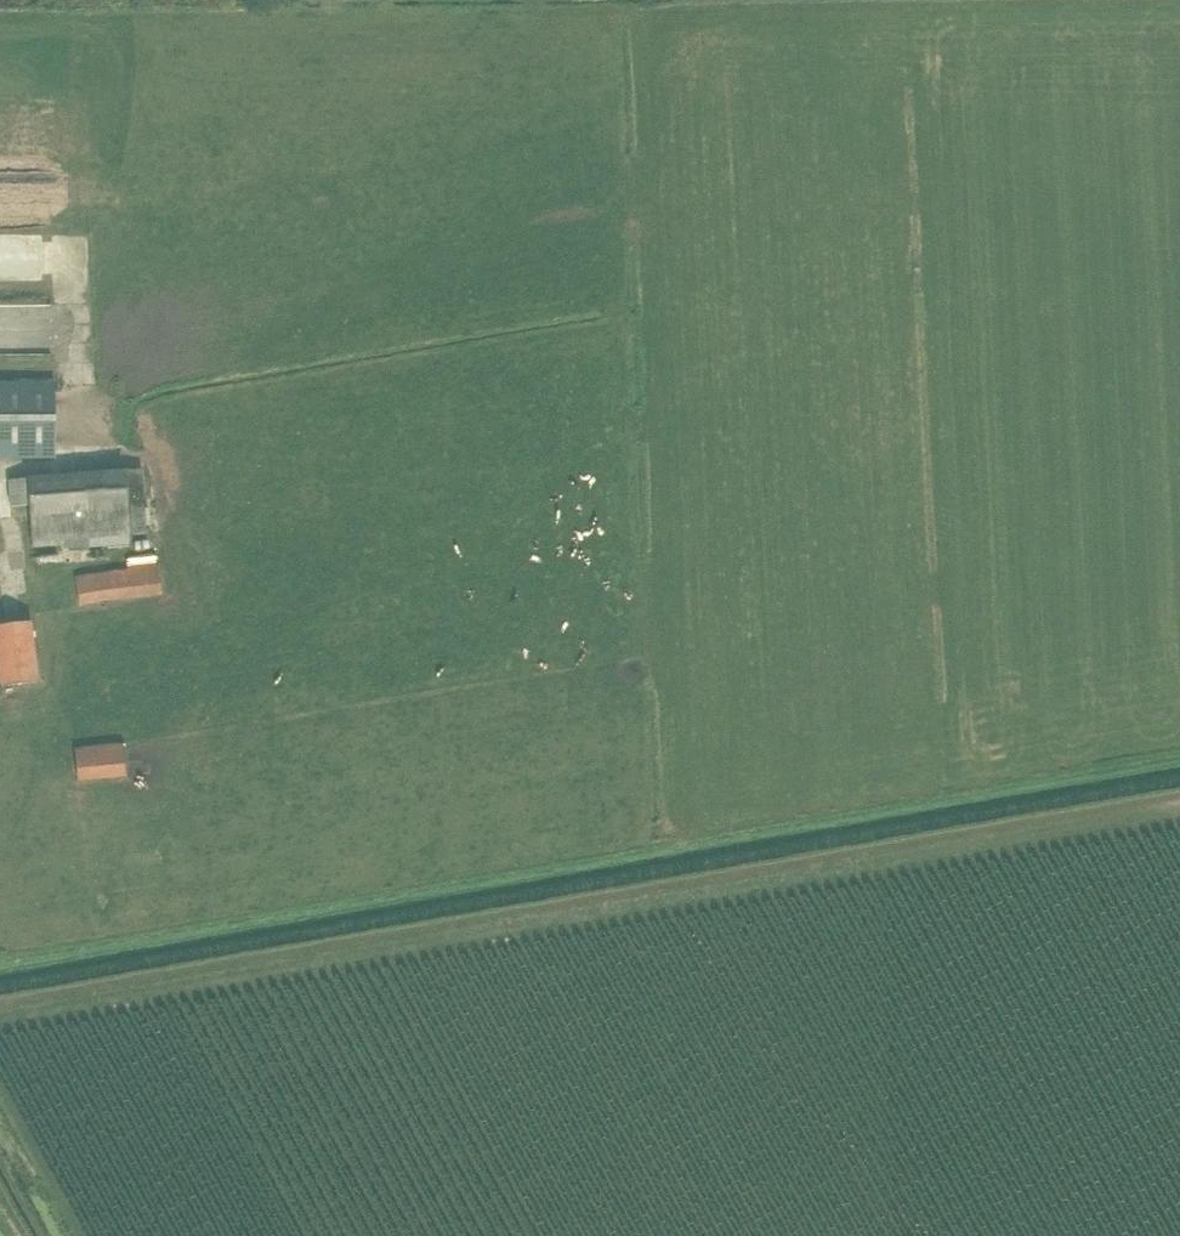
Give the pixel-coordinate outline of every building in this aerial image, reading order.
[(0,384),(0,457),(55,456),(55,384),(0,384)] [(143,469),(8,480),(10,506),(29,504),(32,548),(61,546),(61,550),(129,545),(129,535),(148,533),(143,469)] [(75,575),(79,606),(162,594),(158,563),(75,575)] [(38,681),(31,623),(0,627),(0,685),(38,681)] [(123,742),(74,747),(77,782),(127,777),(123,742)]
